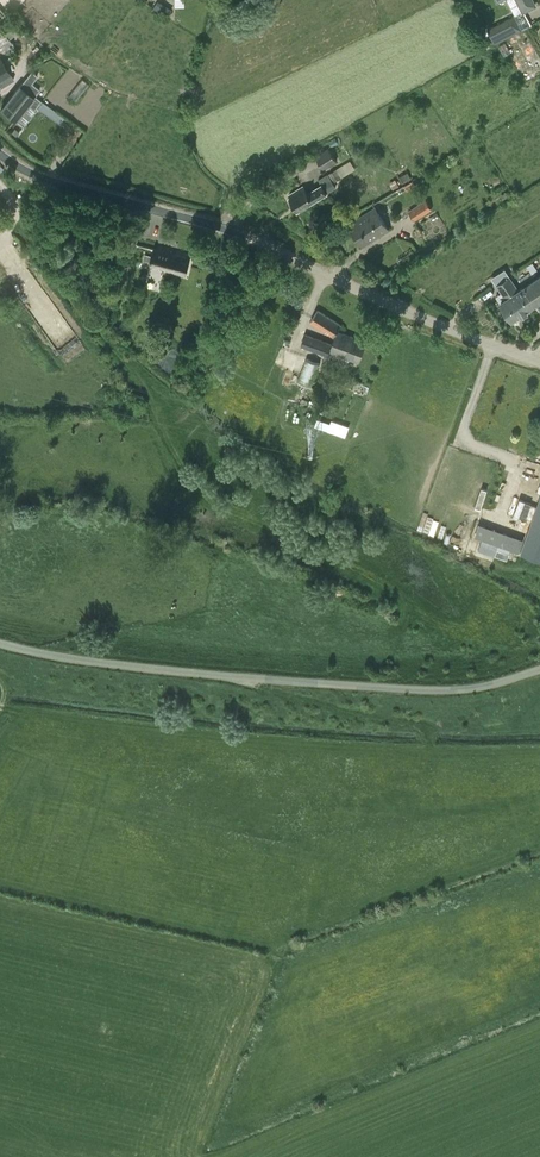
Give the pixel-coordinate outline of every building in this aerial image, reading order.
[(523,11),(535,5),(533,0),(518,0),(523,11)] [(503,41),(532,25),(524,11),(511,18),(511,17),(495,26),(496,28),(492,30),(495,37),(499,35),(503,41)] [(22,28),(14,19),(0,31),(0,32),(0,45),(2,47),(9,41),(8,41),(22,28)] [(1,87),(14,79),(0,56),(0,86),(1,87)] [(38,76),(33,71),(15,93),(14,92),(1,108),(15,119),(28,104),(34,109),(36,107),(46,114),(51,107),(35,95),(40,89),(32,83),(38,76)] [(324,170),(338,161),(329,147),(323,151),(321,147),(314,151),(317,155),(316,156),(324,170)] [(329,174),(332,179),(334,182),(348,174),(342,165),(329,174)] [(403,183),(412,178),(408,172),(399,177),(403,183)] [(296,211),(337,188),(334,182),(332,179),(309,191),(310,193),(308,194),(304,186),(289,194),(290,197),(289,198),(290,200),(289,202),(291,205),(292,205),(296,211)] [(396,179),(389,182),(393,190),(400,186),(396,179)] [(432,209),(426,201),(410,211),(415,220),(432,209)] [(352,227),(351,228),(359,243),(361,241),(363,245),(389,230),(375,207),(350,223),(352,227)] [(152,266),(165,269),(186,275),(190,258),(156,249),(152,266)] [(153,255),(145,253),(143,260),(151,262),(153,255)] [(113,279),(125,282),(129,265),(117,262),(113,279)] [(537,278),(533,271),(519,280),(524,287),(519,290),(510,276),(497,285),(506,299),(501,302),(512,319),(535,304),(539,312),(539,276),(537,278)] [(103,297),(98,292),(90,298),(94,304),(103,297)] [(318,309),(310,321),(335,337),(332,343),(306,333),(301,346),(329,356),(330,352),(359,362),(366,342),(337,330),(341,325),(318,309)] [(307,357),(298,382),(311,387),(306,400),(303,399),(301,404),(308,407),(310,402),(315,404),(315,401),(313,401),(317,392),(314,391),(315,388),(312,387),(321,362),(320,362),(323,356),(316,353),(314,360),(307,357)] [(514,496),(508,513),(525,519),(531,502),(514,496)] [(525,540),(479,523),(475,536),(521,552),(539,559),(539,499),(525,540)]
